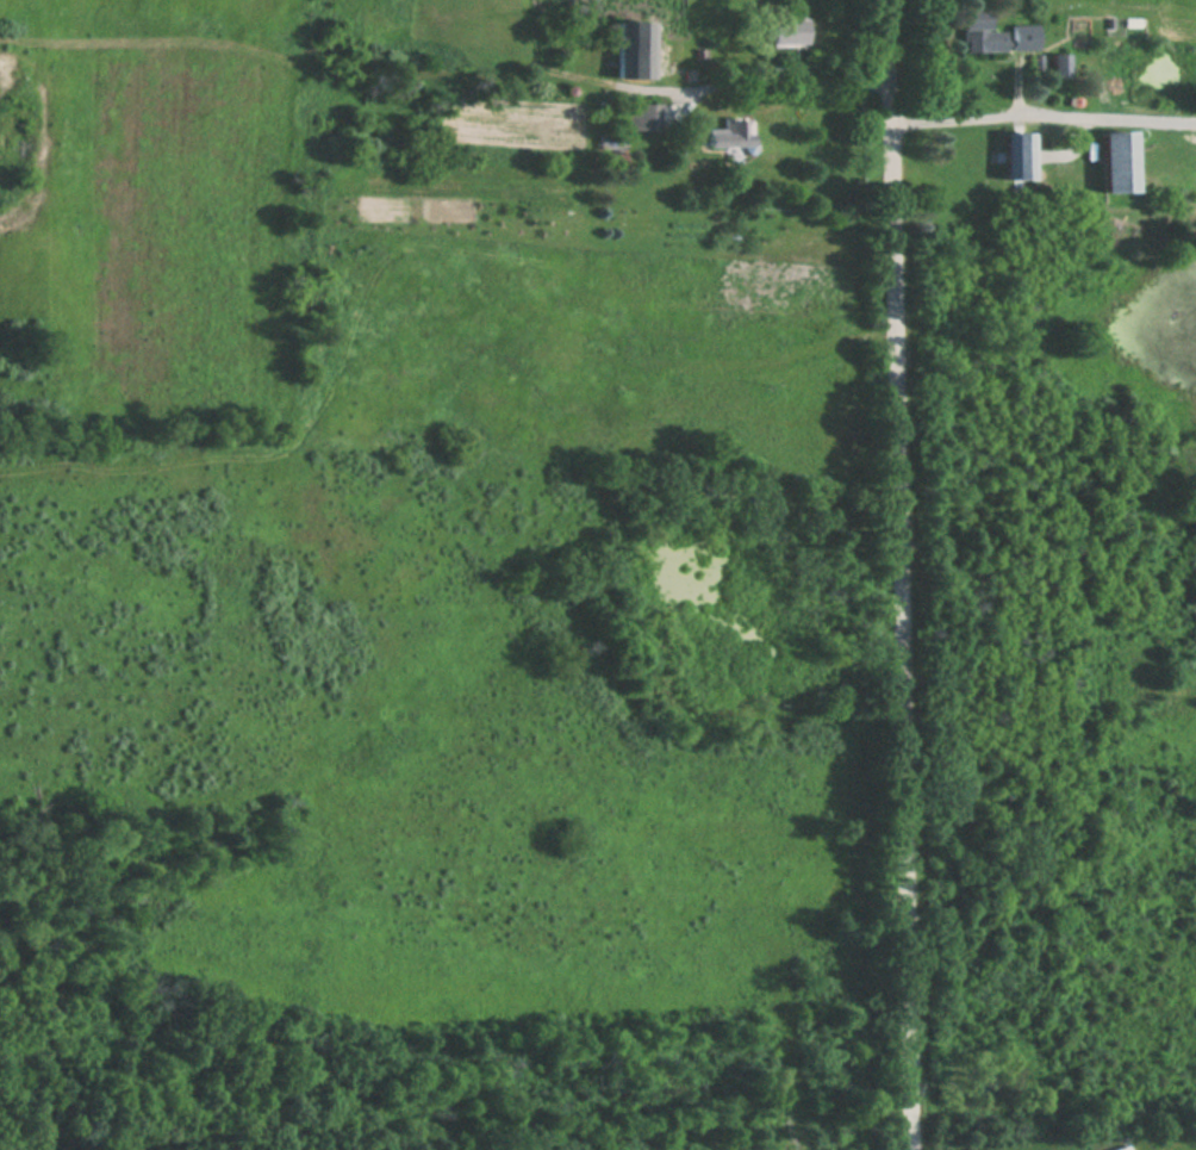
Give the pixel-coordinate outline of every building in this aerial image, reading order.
[(1036,51),(1035,27),(987,28),(986,12),(959,13),(960,53),(1036,51)] [(808,45),(808,20),(774,20),(774,45),(808,45)] [(615,24),(615,81),(652,81),(652,24),(615,24)] [(705,131),(705,149),(750,149),(750,121),(721,121),(721,131),(705,131)] [(1135,195),(1135,134),(1102,134),(1102,196),(1135,195)] [(1032,135),(1004,135),(1004,182),(1032,182),(1032,135)]
